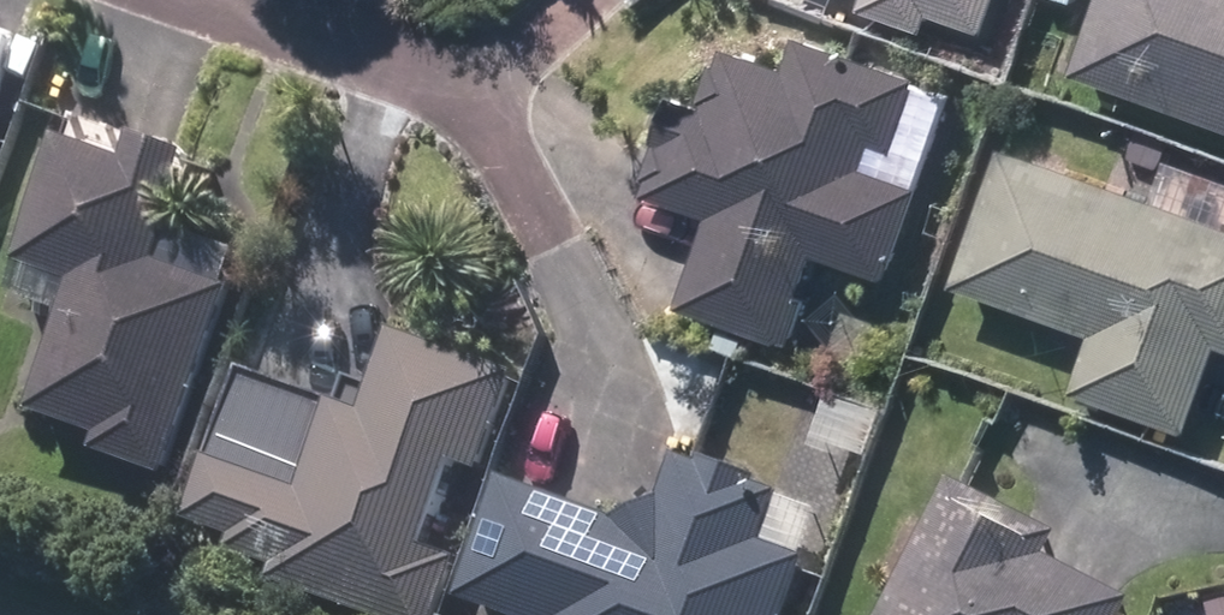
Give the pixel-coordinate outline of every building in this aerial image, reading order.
[(924,11),(927,0),(887,0),(924,11)] [(1084,57),(1223,107),(1223,0),(1105,0),(1084,57)] [(713,110),(677,99),(656,177),(718,198),(687,289),(780,321),(811,230),(875,252),(894,165),(858,154),(877,92),(839,81),(845,58),(800,45),(794,67),(732,49),(713,110)] [(17,100),(0,93),(0,135),(17,100)] [(182,165),(72,141),(32,253),(88,265),(35,403),(105,425),(100,439),(166,460),(170,446),(221,265),(166,256),(182,165)] [(1015,147),(972,270),(1099,314),(1074,384),(1185,422),(1209,353),(1223,358),(1223,220),(1015,147)] [(430,614),(434,614),(454,550),(416,539),(430,492),(426,491),(461,446),(489,446),(509,349),(395,340),(388,373),(346,381),(250,367),(207,508),(243,519),(237,537),(285,552),(279,570),(430,614)] [(557,345),(477,578),(555,604),(551,614),(775,614),(807,524),(684,482),(665,537),(617,521),(665,382),(557,345)] [(938,504),(881,614),(1105,614),(1107,587),(938,504)]
